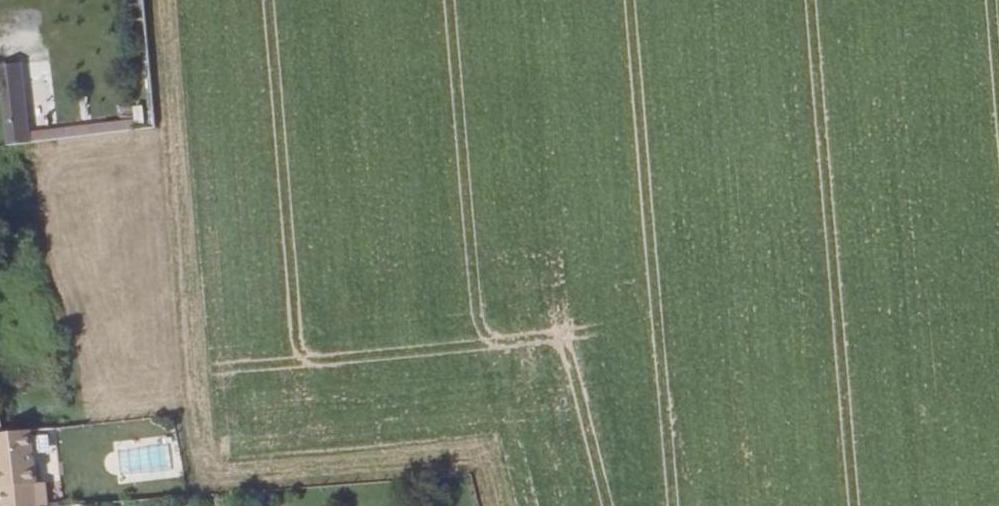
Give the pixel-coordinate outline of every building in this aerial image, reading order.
[(33,146),(32,140),(20,66),(0,69),(0,75),(12,150),(33,146)] [(33,146),(58,142),(57,132),(36,136),(37,139),(32,140),(33,146)] [(31,431),(0,434),(0,489),(37,485),(31,431)]
